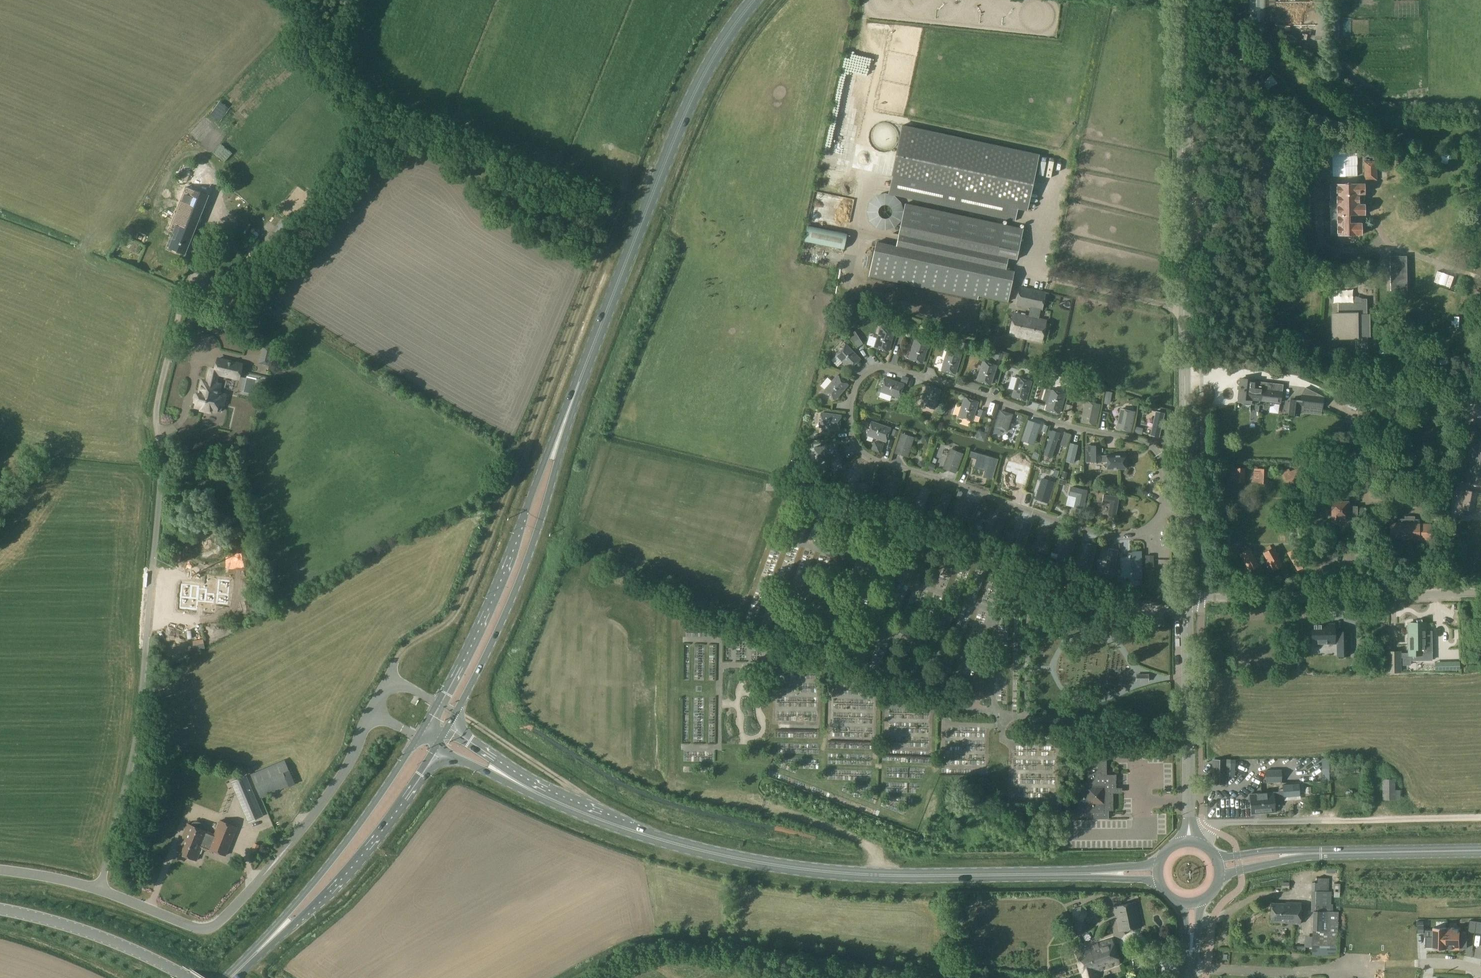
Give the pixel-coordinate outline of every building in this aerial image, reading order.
[(1264,22),(1264,0),(1247,0),(1247,22),(1264,22)] [(1027,210),(1039,154),(903,125),(889,193),(1015,220),(1018,208),(1027,210)] [(1365,179),(1377,179),(1376,161),(1365,161),(1365,179)] [(177,177),(184,181),(189,170),(183,167),(177,177)] [(1054,179),(1055,173),(1042,171),(1041,177),(1054,179)] [(1358,204),(1357,194),(1365,194),(1364,183),(1336,184),(1337,235),(1361,235),(1361,224),(1348,224),(1348,215),(1365,215),(1365,204),(1358,204)] [(208,196),(187,187),(169,231),(175,233),(170,247),(185,253),(208,196)] [(904,203),(902,215),(895,245),(877,241),(870,275),(976,298),(977,293),(1006,299),(1012,270),(1005,269),(1007,256),(1013,258),(1019,228),(904,203)] [(808,225),(805,242),(843,249),(847,233),(808,225)] [(1391,290),(1407,290),(1406,256),(1390,257),(1391,290)] [(1020,287),(1016,305),(1030,308),(1028,316),(1031,317),(1038,318),(1040,310),(1041,310),(1045,292),(1020,287)] [(1360,303),(1339,303),(1339,314),(1334,314),(1334,339),(1355,339),(1355,351),(1367,351),(1367,337),(1370,337),(1370,315),(1367,315),(1367,299),(1360,299),(1360,303)] [(1041,342),(1045,320),(1014,313),(1009,335),(1041,342)] [(880,328),(874,347),(888,351),(894,332),(880,328)] [(915,339),(909,359),(922,363),(928,344),(915,339)] [(836,354),(850,369),(860,359),(846,345),(836,354)] [(947,350),(942,370),(955,374),(961,354),(947,350)] [(199,393),(197,392),(195,400),(197,400),(196,406),(202,407),(201,409),(210,412),(210,410),(215,411),(218,402),(223,404),(226,394),(219,392),(221,384),(216,383),(219,373),(239,379),(243,364),(218,357),(215,369),(210,367),(207,380),(202,379),(199,393)] [(983,361),(977,380),(990,385),(996,365),(983,361)] [(837,375),(824,390),(835,400),(848,384),(837,375)] [(1018,377),(1012,396),(1025,400),(1031,381),(1018,377)] [(885,378),(880,391),(899,398),(904,384),(885,378)] [(1238,387),(1237,389),(1239,389),(1238,398),(1280,402),(1282,384),(1253,381),(1254,380),(1240,379),(1239,387),(1238,387)] [(251,402),(255,386),(246,384),(242,400),(251,402)] [(927,385),(921,404),(934,409),(940,390),(927,385)] [(1290,400),(1289,415),(1300,416),(1300,412),(1301,406),(1315,407),(1314,413),(1320,414),(1322,395),(1305,387),(1302,393),(1301,401),(1290,400)] [(1051,390),(1046,409),(1059,413),(1065,394),(1051,390)] [(964,397),(958,417),(972,421),(978,402),(964,397)] [(1086,402),(1081,421),(1095,424),(1099,405),(1086,402)] [(1121,409),(1116,429),(1130,432),(1134,412),(1121,409)] [(1000,411),(995,427),(1003,429),(1003,430),(1006,431),(1007,431),(1008,428),(1008,427),(1012,415),(1000,411)] [(821,413),(819,426),(839,429),(841,415),(821,413)] [(1164,415),(1155,414),(1151,436),(1159,438),(1164,415)] [(1027,420),(1021,437),(1035,441),(1040,424),(1027,420)] [(872,421),(867,435),(886,442),(891,428),(872,421)] [(1458,481),(1477,484),(1480,465),(1480,425),(1469,423),(1468,427),(1458,481)] [(1044,456),(1051,458),(1059,433),(1052,430),(1044,456)] [(900,437),(895,453),(907,456),(910,447),(911,447),(913,441),(906,438),(906,439),(900,437)] [(1077,445),(1070,443),(1066,462),(1073,464),(1077,445)] [(815,447),(817,461),(836,458),(835,444),(815,447)] [(1101,447),(1101,445),(1085,445),(1086,462),(1107,462),(1107,468),(1125,468),(1125,455),(1107,455),(1101,455),(1101,452),(1103,451),(1102,448),(1101,447)] [(949,453),(944,468),(955,472),(959,463),(960,463),(962,457),(955,454),(955,455),(949,453)] [(978,453),(976,461),(987,464),(983,477),(992,480),(998,459),(978,453)] [(1430,462),(1429,453),(1417,455),(1418,459),(1416,460),(1416,464),(1430,462)] [(856,460),(842,474),(847,479),(861,465),(856,460)] [(1245,481),(1246,468),(1231,467),(1231,480),(1245,481)] [(1015,468),(1012,478),(1011,479),(1010,482),(1010,483),(1014,484),(1015,484),(1024,486),(1028,472),(1015,468)] [(1302,478),(1298,468),(1290,471),(1289,469),(1281,472),(1287,484),(1302,478)] [(1267,483),(1267,469),(1254,469),(1254,483),(1267,483)] [(888,476),(884,491),(896,494),(900,479),(894,477),(892,476),(891,476),(889,476),(888,476)] [(1042,476),(1036,496),(1049,500),(1055,480),(1042,476)] [(1071,487),(1069,494),(1077,496),(1076,502),(1075,503),(1074,506),(1075,507),(1078,508),(1079,507),(1083,508),(1087,491),(1071,487)] [(1383,492),(1382,507),(1416,508),(1416,503),(1424,504),(1425,490),(1418,490),(1418,487),(1402,487),(1402,493),(1383,492)] [(915,488),(911,499),(917,500),(920,489),(915,488)] [(1465,491),(1462,508),(1463,509),(1462,515),(1471,516),(1472,510),(1473,510),(1476,493),(1465,491)] [(1103,494),(1102,502),(1110,503),(1108,515),(1115,516),(1119,497),(1103,494)] [(966,499),(963,509),(962,508),(960,515),(966,517),(966,516),(972,519),(978,504),(966,499)] [(1330,510),(1330,520),(1332,522),(1337,522),(1339,520),(1339,518),(1356,517),(1356,506),(1347,506),(1347,500),(1330,500),(1330,501),(1329,501),(1327,503),(1327,508),(1329,510),(1330,510)] [(1000,511),(999,511),(998,514),(998,515),(990,534),(998,537),(1007,514),(1003,513),(1003,512),(1000,511)] [(1025,544),(1033,522),(1023,519),(1016,541),(1025,544)] [(1429,523),(1390,522),(1390,537),(1428,538),(1429,523)] [(1439,526),(1431,525),(1431,541),(1439,541),(1439,526)] [(1046,529),(1045,533),(1045,534),(1039,551),(1047,553),(1054,532),(1051,531),(1050,530),(1047,529),(1046,529)] [(1319,529),(1311,529),(1310,542),(1318,542),(1319,529)] [(1221,543),(1230,543),(1230,532),(1221,532),(1221,543)] [(1068,539),(1063,557),(1070,559),(1076,541),(1068,539)] [(1087,544),(1083,564),(1091,565),(1095,546),(1087,544)] [(1250,569),(1259,563),(1250,547),(1240,553),(1250,569)] [(1273,569),(1283,563),(1273,547),(1263,553),(1273,569)] [(1297,569),(1306,563),(1296,547),(1287,553),(1297,569)] [(1108,549),(1104,571),(1112,572),(1116,550),(1108,549)] [(1141,549),(1132,550),(1133,579),(1142,578),(1141,549)] [(223,577),(221,602),(232,603),(234,578),(223,577)] [(183,582),(181,608),(200,609),(201,600),(210,601),(211,587),(202,586),(202,584),(183,582)] [(1415,623),(1414,622),(1411,622),(1410,623),(1408,623),(1408,625),(1407,626),(1407,629),(1408,630),(1408,637),(1407,638),(1407,641),(1408,641),(1409,655),(1411,655),(1411,660),(1432,659),(1431,631),(1431,634),(1421,634),(1421,629),(1421,623),(1415,623)] [(1349,655),(1349,632),(1337,632),(1333,632),(1333,624),(1321,625),(1321,624),(1320,624),(1320,625),(1318,625),(1318,624),(1318,625),(1316,625),(1316,624),(1316,625),(1314,625),(1314,624),(1313,624),(1313,625),(1312,625),(1312,643),(1333,643),(1333,642),(1337,642),(1337,646),(1342,646),(1342,655),(1349,655)] [(1387,672),(1400,672),(1400,652),(1387,652),(1387,672)] [(1447,670),(1459,669),(1459,661),(1447,661),(1447,670)] [(975,675),(968,694),(974,696),(979,697),(986,697),(986,677),(975,675)] [(1101,757),(1087,757),(1087,787),(1078,787),(1078,804),(1078,812),(1085,812),(1103,812),(1103,810),(1113,810),(1113,788),(1116,787),(1115,774),(1106,774),(1106,761),(1101,761),(1101,757)] [(289,770),(285,759),(250,774),(260,795),(288,783),(284,772),(289,770)] [(1212,759),(1212,783),(1226,783),(1226,775),(1234,776),(1235,763),(1226,762),(1226,760),(1212,759)] [(1281,769),(1265,770),(1265,782),(1281,782),(1281,769)] [(1394,779),(1382,779),(1382,799),(1394,799),(1394,779)] [(1303,803),(1320,802),(1319,781),(1303,782),(1303,803)] [(1273,792),(1261,793),(1263,813),(1275,812),(1274,800),(1284,800),(1284,797),(1300,796),(1299,783),(1282,784),(1282,791),(1273,791),(1273,792)] [(1251,814),(1263,813),(1261,793),(1249,794),(1251,814)] [(1069,825),(1125,826),(1125,818),(1091,818),(1091,817),(1068,817),(1068,841),(1078,841),(1078,836),(1069,836),(1069,825)] [(220,819),(208,849),(225,856),(237,826),(220,819)] [(208,831),(187,823),(176,852),(196,860),(208,831)] [(1311,882),(1311,911),(1312,911),(1312,947),(1337,947),(1338,911),(1333,911),(1333,903),(1331,903),(1331,892),(1329,892),(1329,877),(1317,877),(1317,882),(1314,882),(1311,882)] [(1121,904),(1113,906),(1115,916),(1116,916),(1117,918),(1115,919),(1118,932),(1127,930),(1133,929),(1141,927),(1136,901),(1127,903),(1127,902),(1121,904)] [(1272,903),(1271,921),(1285,921),(1285,923),(1300,923),(1300,903),(1287,902),(1287,904),(1272,903)] [(1470,920),(1468,932),(1475,933),(1477,921),(1470,920)] [(1426,937),(1425,947),(1433,947),(1433,949),(1446,949),(1447,927),(1433,927),(1433,937),(1426,937)] [(1447,927),(1446,949),(1459,949),(1459,948),(1467,948),(1467,937),(1460,937),(1460,928),(1447,927)] [(1076,951),(1082,971),(1084,977),(1098,977),(1096,971),(1119,963),(1118,959),(1119,958),(1114,943),(1113,943),(1111,939),(1076,951)]
